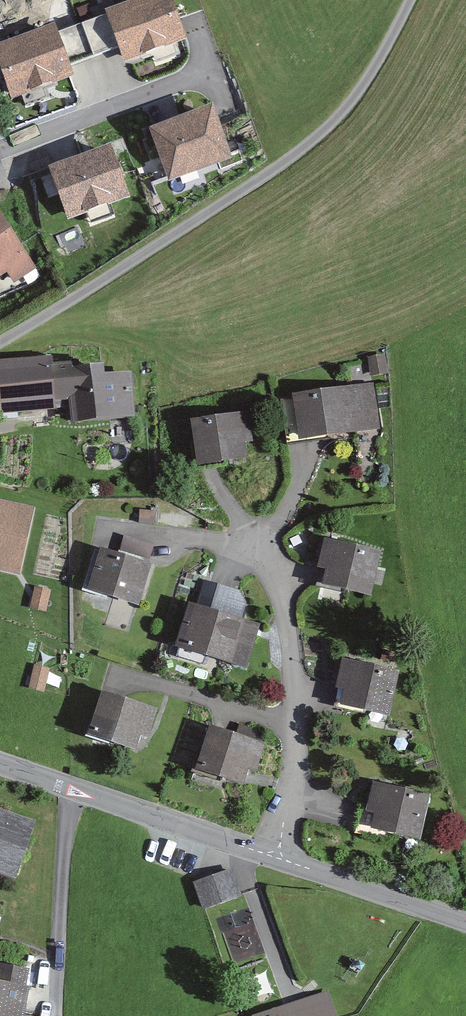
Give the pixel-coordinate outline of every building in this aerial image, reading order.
[(0,52),(0,66),(13,100),(78,76),(72,60),(113,45),(120,62),(185,38),(171,0),(140,0),(0,52)] [(211,106),(149,129),(169,182),(231,159),(211,106)] [(113,145),(49,169),(69,220),(132,197),(113,145)] [(6,272),(14,283),(38,267),(0,211),(0,276),(6,272)] [(383,355),(369,357),(371,376),(386,374),(383,355)] [(0,362),(0,416),(0,419),(68,412),(70,427),(135,419),(131,375),(105,378),(104,367),(74,371),(73,363),(53,365),(52,356),(0,362)] [(378,386),(285,398),(292,444),(384,432),(378,386)] [(254,412),(190,421),(197,467),(261,458),(254,412)] [(20,576),(35,507),(0,500),(0,572),(20,576)] [(119,554),(100,548),(87,590),(137,605),(155,546),(124,537),(119,554)] [(384,553),(322,540),(311,593),(374,606),(384,553)] [(195,605),(191,603),(177,650),(241,669),(254,625),(244,622),(252,595),(203,580),(195,605)] [(51,590),(34,586),(28,609),(46,613),(51,590)] [(396,680),(338,661),(325,702),(382,720),(396,680)] [(51,668),(35,663),(28,688),(44,693),(51,668)] [(160,707),(100,689),(87,734),(137,749),(141,736),(151,739),(160,707)] [(268,745),(211,727),(197,770),(245,785),(249,771),(259,774),(268,745)] [(431,797),(368,785),(360,827),(424,839),(431,797)] [(13,878),(32,821),(0,810),(0,874),(13,878)] [(231,869),(193,880),(201,907),(239,896),(231,869)] [(30,967),(0,962),(0,1015),(23,1015),(30,967)] [(327,991),(259,1012),(260,1015),(334,1015),(327,991)]
